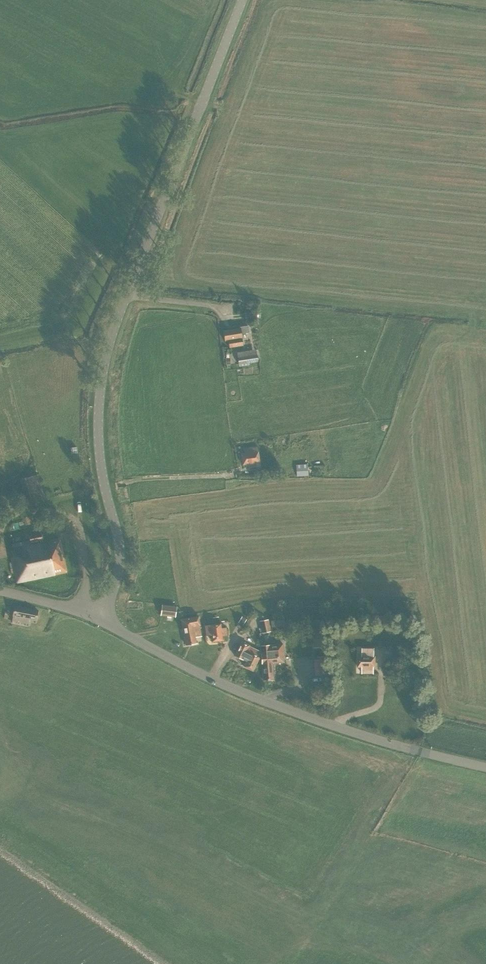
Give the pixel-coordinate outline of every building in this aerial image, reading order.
[(260,317),(260,310),(254,310),(254,312),(245,312),(245,318),(255,318),(255,317),(260,317)] [(240,327),(240,328),(223,331),(225,341),(228,341),(229,347),(243,345),(242,338),(241,334),(249,333),(248,326),(240,327)] [(256,349),(237,352),(238,357),(239,364),(258,361),(257,354),(256,349)] [(255,463),(259,462),(257,452),(256,452),(255,447),(244,449),(245,454),(241,455),(242,465),(247,464),(248,469),(255,468),(255,463)] [(308,475),(308,465),(298,466),(299,475),(308,475)] [(19,504),(43,498),(36,474),(20,479),(25,496),(18,498),(19,504)] [(30,540),(11,544),(13,557),(11,557),(16,583),(66,572),(59,539),(42,542),(40,533),(29,535),(30,540)] [(174,616),(175,607),(162,605),(160,614),(174,616)] [(36,621),(38,610),(16,606),(13,620),(28,624),(29,619),(36,621)] [(195,637),(201,636),(199,625),(200,625),(199,616),(181,619),(185,645),(196,643),(195,637)] [(247,619),(242,616),(238,622),(243,625),(247,619)] [(271,631),(268,619),(259,621),(262,633),(271,631)] [(222,636),(227,636),(226,628),(222,628),(221,623),(205,625),(207,634),(211,633),(212,641),(223,640),(222,636)] [(326,647),(325,628),(312,629),(314,648),(326,647)] [(253,670),(259,657),(260,651),(249,646),(250,645),(242,642),(235,656),(243,659),(244,658),(248,660),(244,667),(253,670)] [(260,645),(261,658),(264,681),(274,680),(272,666),(272,663),(284,662),(284,655),(283,643),(273,644),(260,645)] [(374,666),(376,666),(375,654),(373,654),(373,649),(362,649),(362,656),(359,656),(359,666),(362,666),(362,671),(374,671),(374,666)]
